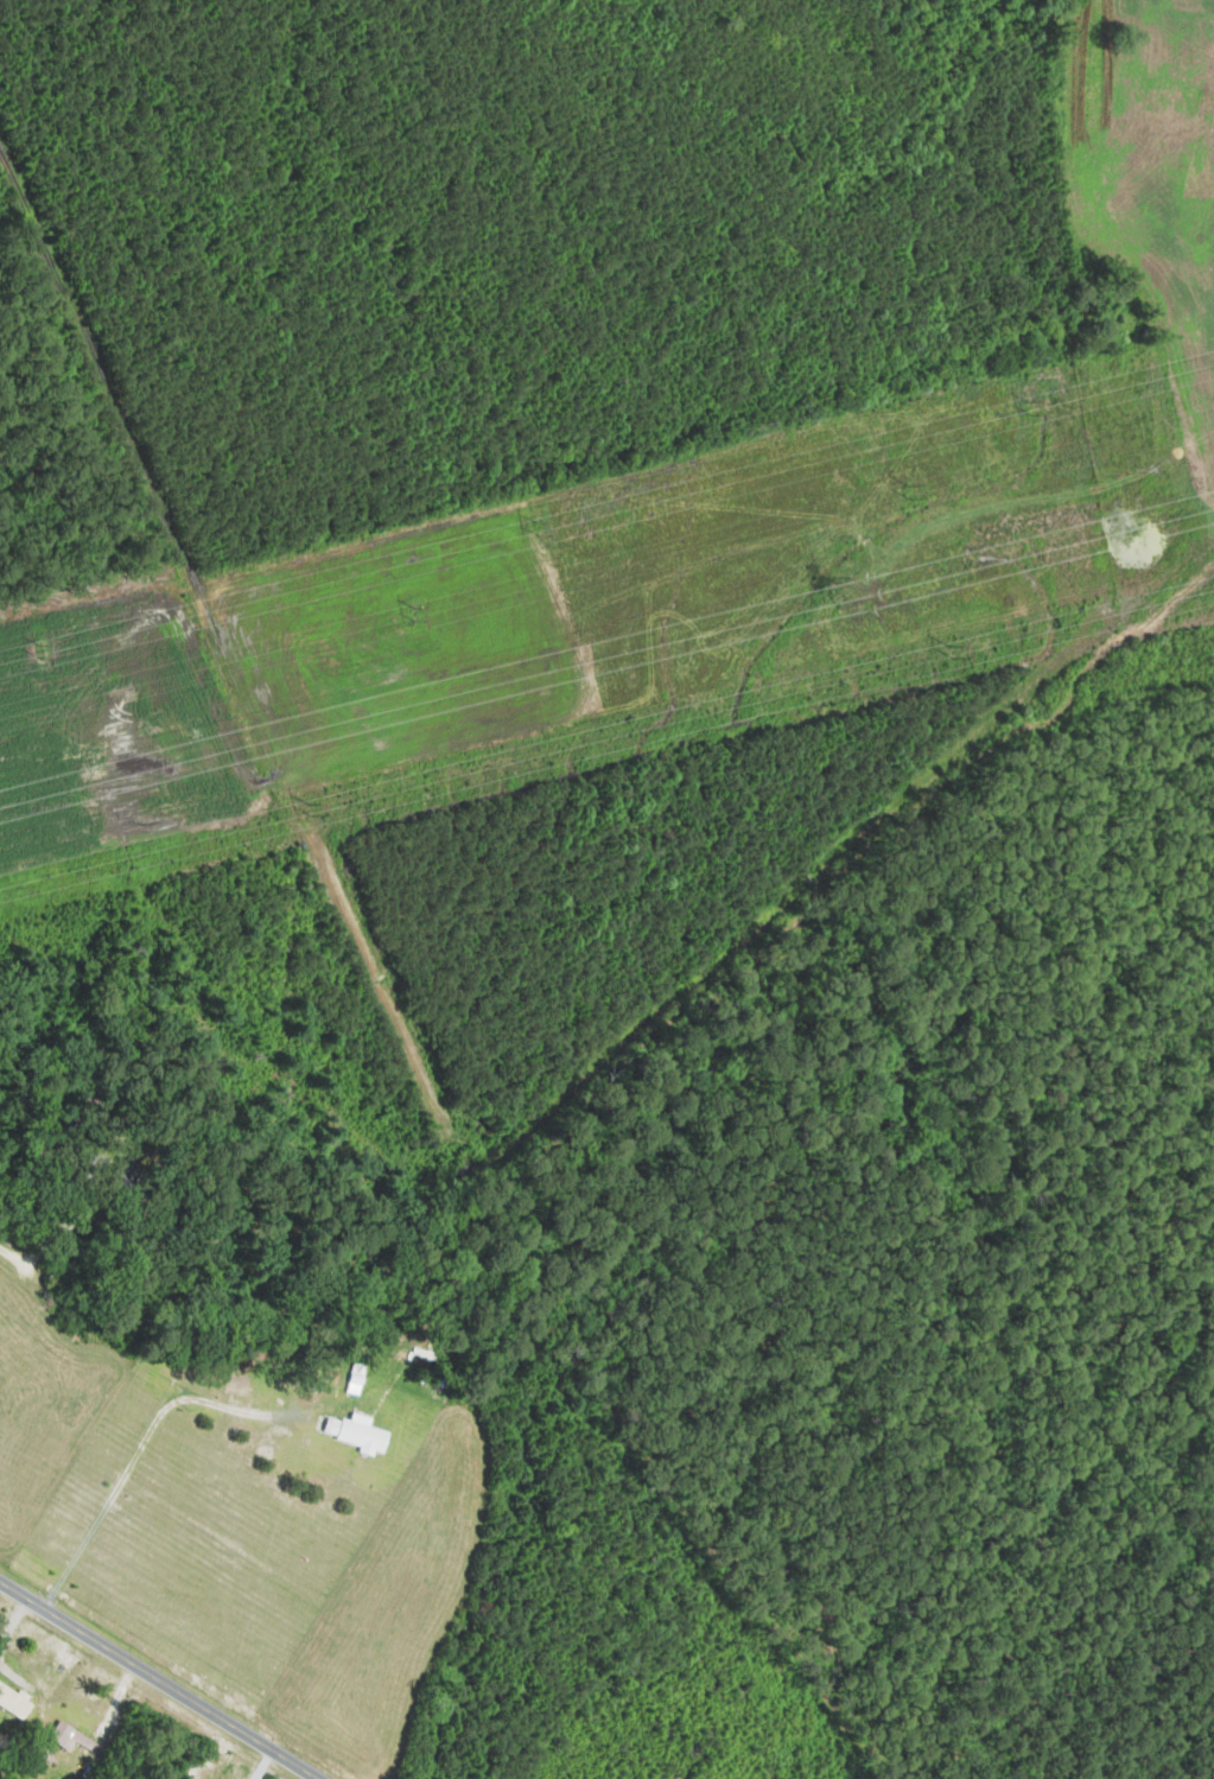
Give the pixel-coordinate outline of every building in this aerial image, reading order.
[(364,1374),(353,1373),(350,1393),(361,1395),(364,1374)] [(386,1452),(391,1431),(330,1417),(325,1438),(386,1452)] [(0,1681),(0,1705),(23,1721),(34,1705),(0,1681)] [(78,1743),(93,1753),(98,1745),(62,1721),(50,1739),(72,1753),(78,1743)]
